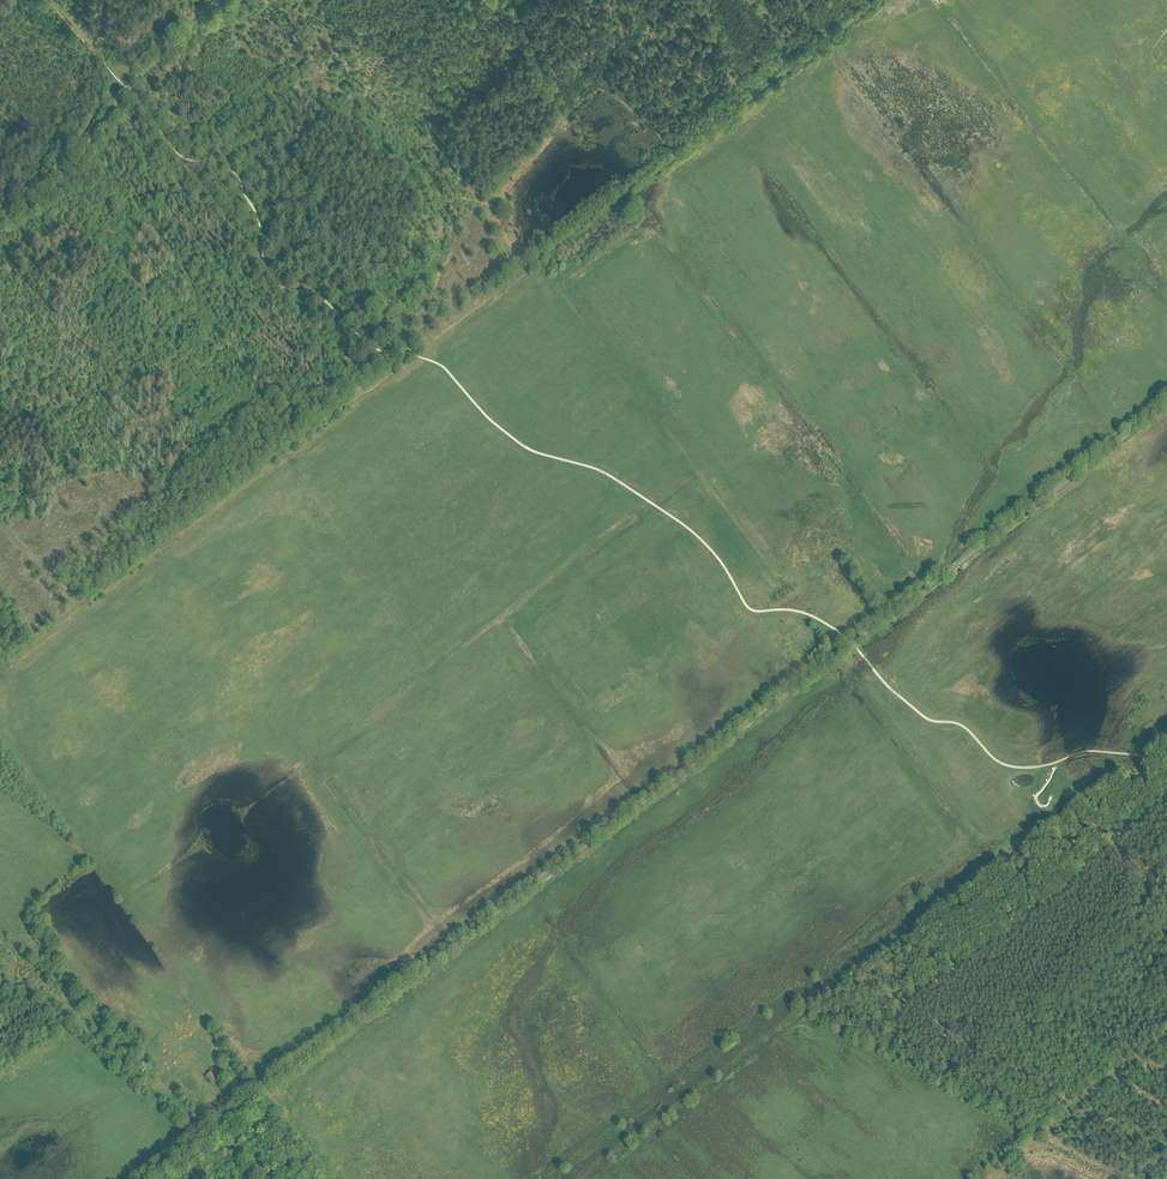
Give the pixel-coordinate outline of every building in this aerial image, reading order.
[(780,584),(793,572),(789,568),(776,580),(780,584)] [(822,605),(815,610),(818,615),(825,610),(822,605)] [(176,1084),(187,1077),(184,1071),(172,1078),(176,1084)] [(212,1072),(207,1076),(213,1085),(219,1081),(212,1072)]
